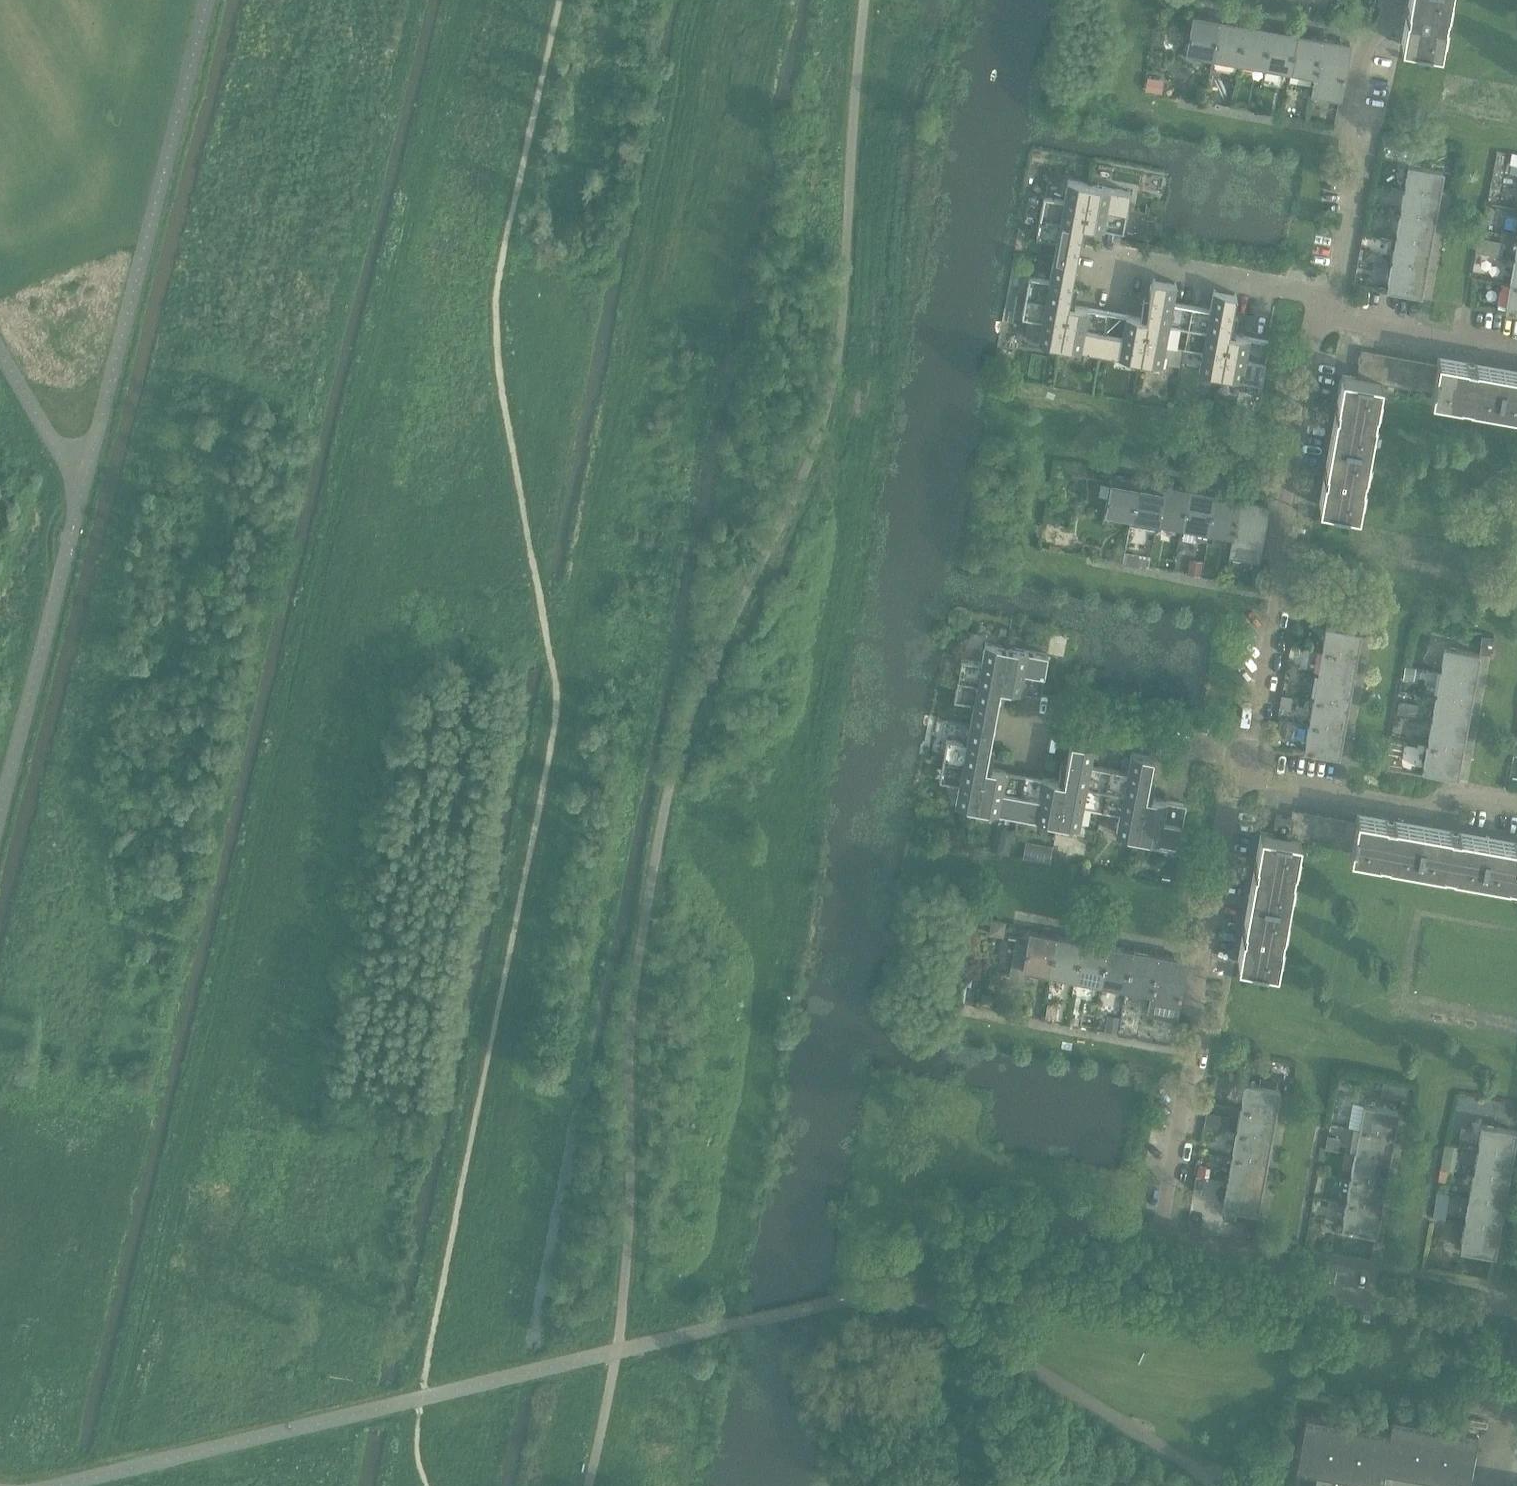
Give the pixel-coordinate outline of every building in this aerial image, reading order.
[(1402,44),(1401,45),(1441,52),(1450,0),(1409,0),(1402,44)] [(1187,53),(1213,58),(1220,20),(1194,15),(1187,53)] [(1246,25),(1220,20),(1213,58),(1239,63),(1246,25)] [(1264,67),(1271,29),(1246,25),(1239,63),(1264,67)] [(1297,34),(1271,29),(1264,67),(1290,72),(1297,34)] [(1315,77),(1322,39),(1297,34),(1290,72),(1315,77)] [(1349,44),(1322,39),(1315,77),(1312,93),(1339,98),(1349,44)] [(1409,164),(1405,190),(1439,196),(1443,170),(1409,164)] [(1075,265),(1079,248),(1079,245),(1085,246),(1088,226),(1123,233),(1131,192),(1068,180),(1065,200),(1045,197),(1038,238),(1057,241),(1053,261),(1075,265)] [(1400,214),(1434,220),(1439,196),(1405,190),(1400,214)] [(1400,214),(1396,239),(1430,244),(1434,220),(1400,214)] [(1425,269),(1430,244),(1396,239),(1392,264),(1425,269)] [(1039,342),(1099,353),(1107,312),(1074,305),(1077,286),(1072,285),(1075,265),(1053,261),(1050,280),(1030,277),(1022,318),(1043,322),(1039,342)] [(1421,294),(1425,269),(1392,264),(1387,288),(1421,294)] [(1176,283),(1174,283),(1153,279),(1150,299),(1144,298),(1141,318),(1107,312),(1099,353),(1161,364),(1165,344),(1183,348),(1191,307),(1172,303),(1176,283)] [(1511,285),(1506,310),(1516,312),(1516,286),(1511,285)] [(1269,342),(1249,338),(1234,335),(1237,315),(1232,314),(1236,294),(1214,290),(1210,310),(1191,307),(1183,348),(1203,351),(1199,372),(1261,383),(1269,342)] [(1359,378),(1371,380),(1376,354),(1364,352),(1359,378)] [(1388,356),(1376,354),(1371,380),(1383,382),(1388,356)] [(1396,384),(1401,358),(1388,356),(1383,382),(1396,384)] [(1413,361),(1401,358),(1396,384),(1409,387),(1413,361)] [(1433,398),(1499,410),(1506,369),(1440,358),(1438,365),(1434,391),(1433,398)] [(1421,389),(1425,363),(1413,361),(1409,387),(1421,389)] [(1421,389),(1434,391),(1438,365),(1425,363),(1421,389)] [(1516,413),(1516,371),(1506,369),(1499,410),(1516,413)] [(1343,375),(1331,441),(1371,448),(1383,382),(1371,380),(1359,378),(1343,375)] [(1371,448),(1331,441),(1320,506),(1360,513),(1371,448)] [(1132,517),(1139,480),(1113,475),(1106,512),(1132,517)] [(1163,484),(1139,480),(1132,517),(1157,521),(1163,484)] [(1163,484),(1157,521),(1182,526),(1189,489),(1163,484)] [(1214,494),(1189,489),(1182,526),(1185,527),(1183,539),(1195,541),(1196,538),(1206,540),(1208,531),(1214,494)] [(1240,499),(1214,494),(1208,531),(1233,535),(1240,499)] [(1268,504),(1240,499),(1233,535),(1230,554),(1258,559),(1268,504)] [(1328,625),(1323,651),(1356,657),(1361,631),(1328,625)] [(975,704),(971,723),(993,727),(997,708),(1003,709),(1007,688),(1041,695),(1049,654),(986,642),(982,663),(962,659),(955,700),(975,704)] [(1446,646),(1441,672),(1475,678),(1479,652),(1446,646)] [(1352,681),(1356,657),(1323,651),(1319,675),(1352,681)] [(1470,702),(1475,678),(1441,672),(1437,696),(1470,702)] [(1319,675),(1314,700),(1347,706),(1352,681),(1319,675)] [(1437,696),(1432,721),(1466,727),(1470,702),(1437,696)] [(1343,729),(1347,706),(1314,700),(1310,723),(1343,729)] [(1461,751),(1466,727),(1432,721),(1428,745),(1461,751)] [(1025,774),(992,768),(995,748),(990,747),(993,727),(971,723),(967,743),(948,739),(940,780),(960,784),(956,804),(1018,815),(1025,774)] [(1338,755),(1343,729),(1310,723),(1305,749),(1338,755)] [(1083,807),(1102,811),(1109,770),(1090,766),(1094,746),(1072,742),(1068,762),(1063,761),(1059,780),(1025,774),(1018,815),(1079,827),(1083,807)] [(1457,776),(1461,751),(1428,745),(1423,770),(1457,776)] [(1117,834),(1179,846),(1186,804),(1152,798),(1156,778),(1151,777),(1154,757),(1132,753),(1128,773),(1109,770),(1102,811),(1120,814),(1117,834)] [(1293,811),(1292,817),(1289,836),(1301,839),(1302,839),(1307,813),(1293,811)] [(1307,813),(1302,839),(1314,841),(1318,815),(1307,813)] [(1273,833),(1289,836),(1292,817),(1276,815),(1273,833)] [(1330,818),(1318,815),(1314,841),(1326,843),(1330,818)] [(1350,855),(1416,867),(1423,827),(1357,815),(1356,822),(1351,848),(1350,855)] [(1330,818),(1326,843),(1339,845),(1343,820),(1330,818)] [(1356,822),(1343,820),(1339,845),(1351,848),(1356,822)] [(1002,826),(997,852),(1009,854),(1014,828),(1002,826)] [(1488,839),(1423,827),(1416,867),(1481,878),(1488,839)] [(1262,831),(1249,898),(1289,905),(1301,839),(1289,836),(1273,833),(1262,831)] [(1516,885),(1516,844),(1488,839),(1481,878),(1516,885)] [(1278,970),(1289,905),(1249,898),(1238,962),(1278,970)] [(1016,941),(1010,979),(1022,981),(1024,969),(1050,974),(1056,936),(1030,932),(1028,944),(1016,941)] [(1056,936),(1050,974),(1075,979),(1082,941),(1056,936)] [(1082,941),(1075,979),(1101,983),(1108,946),(1082,941)] [(1108,946),(1101,983),(1126,988),(1133,950),(1108,946)] [(1133,950),(1126,988),(1152,992),(1159,955),(1133,950)] [(1152,992),(1149,1010),(1176,1015),(1186,962),(1186,960),(1159,955),(1152,992)] [(1409,1096),(1410,1082),(1384,1080),(1383,1095),(1409,1096)] [(1246,1082),(1241,1107),(1275,1114),(1280,1088),(1246,1082)] [(1364,1103),(1359,1129),(1393,1135),(1398,1110),(1364,1103)] [(1271,1138),(1275,1114),(1241,1107),(1237,1132),(1271,1138)] [(1482,1125),(1478,1150),(1512,1156),(1516,1131),(1482,1125)] [(1389,1159),(1393,1135),(1359,1129),(1355,1153),(1389,1159)] [(1233,1156),(1266,1162),(1271,1138),(1237,1132),(1233,1156)] [(1443,1164),(1455,1167),(1459,1149),(1447,1146),(1443,1164)] [(1507,1180),(1512,1156),(1478,1150),(1474,1175),(1507,1180)] [(1351,1177),(1385,1183),(1389,1159),(1355,1153),(1351,1177)] [(1262,1187),(1266,1162),(1233,1156),(1228,1181),(1262,1187)] [(1469,1199),(1503,1205),(1507,1180),(1474,1175),(1469,1199)] [(1380,1208),(1385,1183),(1351,1177),(1346,1202),(1380,1208)] [(1262,1187),(1228,1181),(1224,1206),(1257,1212),(1262,1187)] [(1435,1214),(1447,1217),(1452,1198),(1440,1195),(1435,1214)] [(1499,1230),(1503,1205),(1469,1199),(1465,1224),(1499,1230)] [(1380,1208),(1346,1202),(1342,1227),(1376,1233),(1380,1208)] [(1499,1230),(1465,1224),(1461,1249),(1494,1255),(1499,1230)] [(1448,1476),(1468,1480),(1477,1430),(1455,1426),(1392,1415),(1389,1428),(1305,1413),(1296,1463),(1317,1466),(1314,1485),(1446,1485),(1448,1476)]
